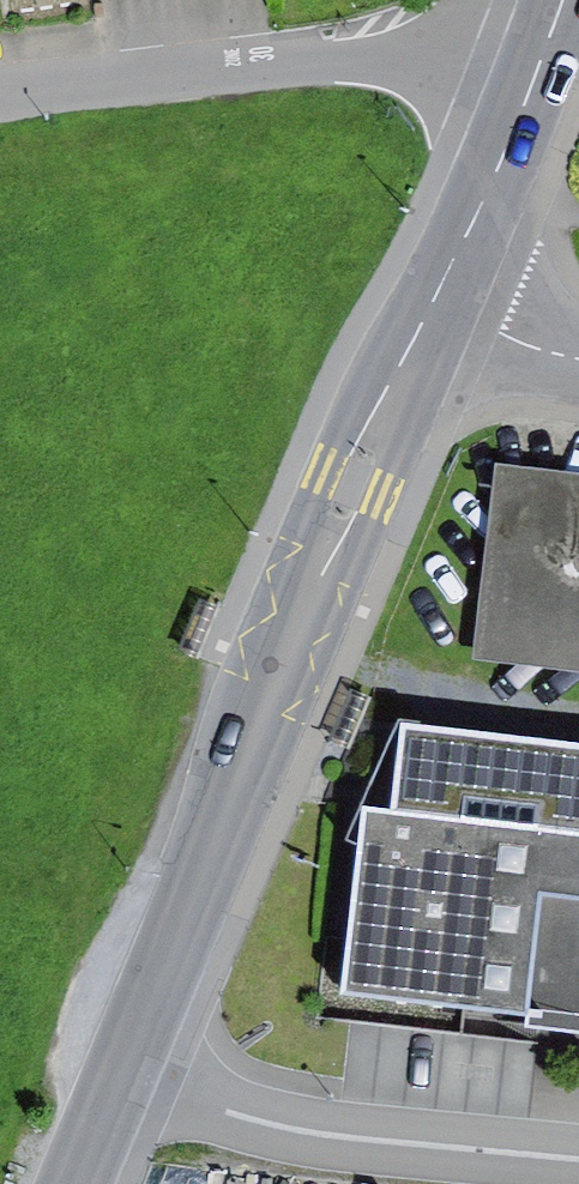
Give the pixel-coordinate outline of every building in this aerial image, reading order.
[(493,468),(470,663),(578,675),(578,478),(493,468)] [(404,732),(395,816),(361,812),(341,1002),(529,1022),(528,1032),(578,1037),(578,751),(404,732)]
